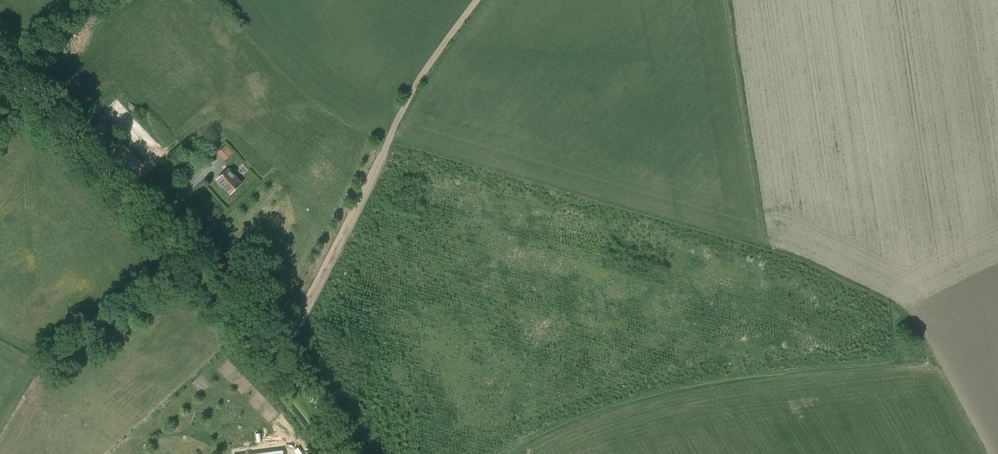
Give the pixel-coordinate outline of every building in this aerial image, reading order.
[(226,160),(234,151),(226,144),(218,153),(226,160)] [(230,194),(241,183),(228,169),(217,180),(230,194)]
